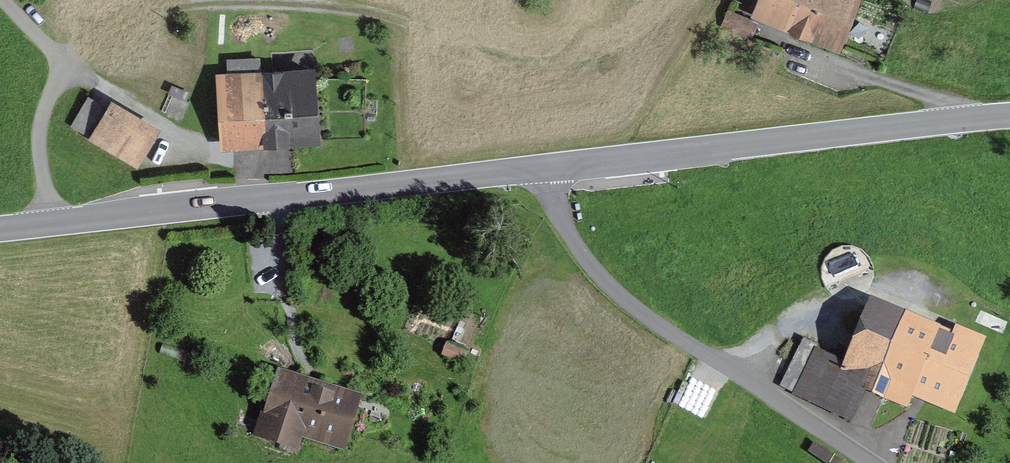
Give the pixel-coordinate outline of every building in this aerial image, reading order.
[(756,8),(834,40),(850,0),(759,0),(756,8)] [(728,11),(722,25),(749,37),(756,23),(728,11)] [(224,139),(312,133),(308,70),(220,76),(224,139)] [(71,126),(133,162),(149,134),(87,98),(71,126)] [(949,345),(869,311),(846,365),(841,378),(865,388),(907,405),(916,384),(951,399),(976,339),(955,330),(949,345)] [(780,386),(851,421),(865,388),(841,378),(846,365),(816,350),(819,345),(804,338),(780,386)] [(294,433),(297,424),(341,438),(352,405),(303,389),(306,381),(280,373),(260,434),(296,446),(300,434),(294,433)] [(970,431),(919,414),(902,462),(903,462),(959,462),(970,431)]
